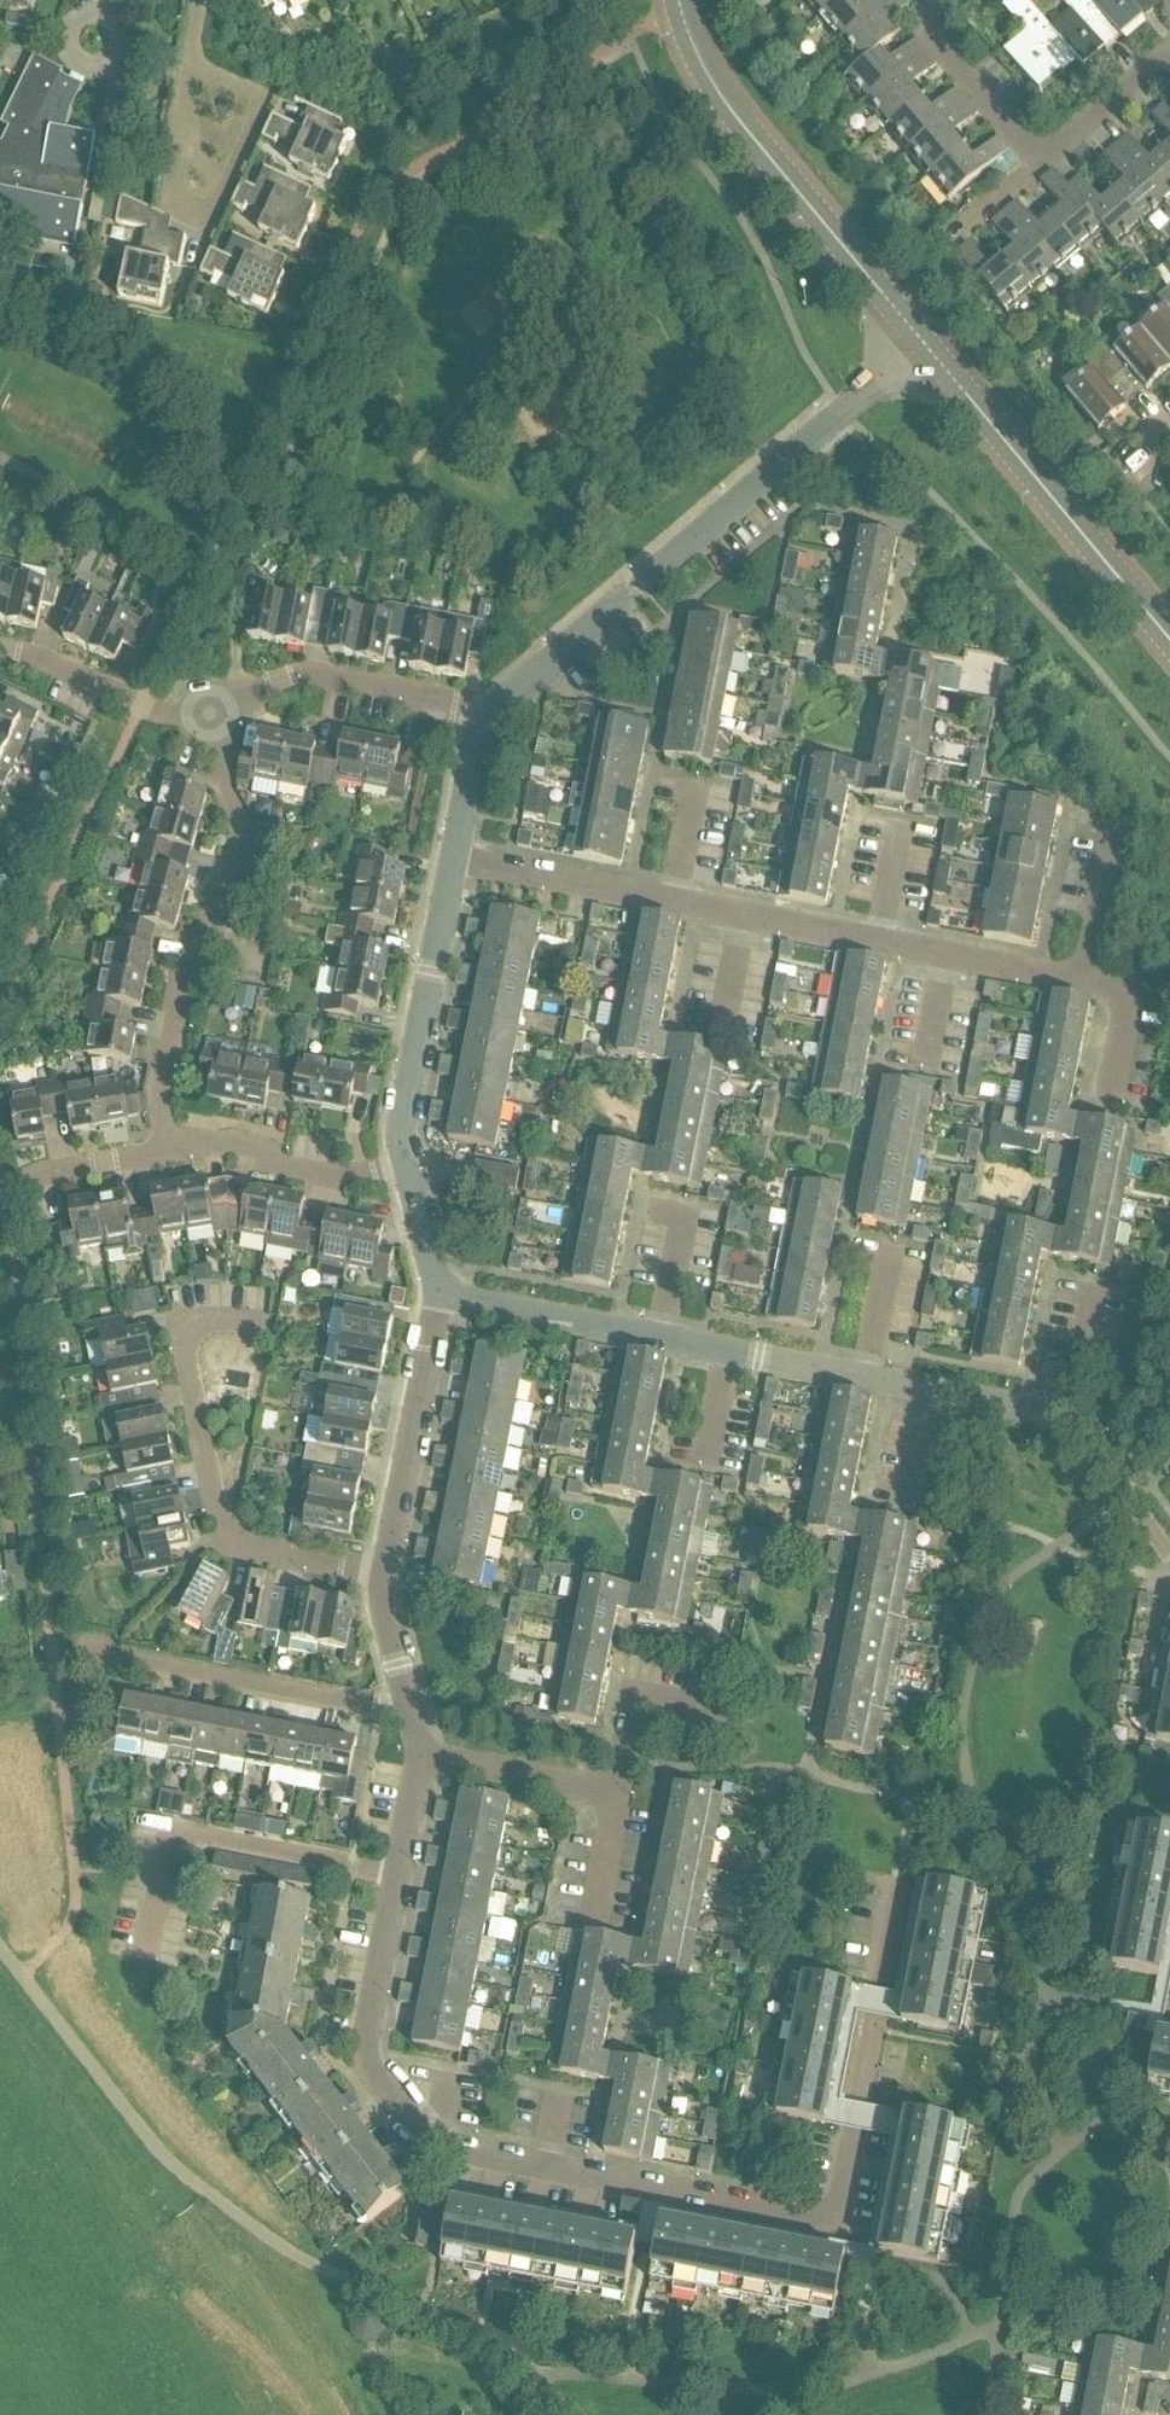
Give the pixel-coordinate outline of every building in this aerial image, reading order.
[(820,19),(842,0),(804,0),(820,19)] [(820,19),(841,43),(891,0),(842,0),(820,19)] [(841,43),(861,67),(884,47),(901,33),(891,22),(913,3),(910,0),(891,0),(841,43)] [(1026,0),(1010,0),(1003,6),(1026,33),(1005,51),(1037,90),(1060,71),(1047,55),(1062,42),(1050,28),(1026,0)] [(1050,28),(1062,42),(1083,67),(1105,49),(1091,33),(1107,20),(1090,0),(1061,0),(1071,11),(1050,28)] [(1107,20),(1120,35),(1142,17),(1128,1),(1130,0),(1090,0),(1107,20)] [(6,26),(26,30),(28,19),(8,15),(6,26)] [(884,47),(861,67),(844,81),(865,105),(927,53),(916,41),(894,59),(884,47)] [(927,53),(865,105),(886,129),(926,96),(915,84),(937,65),(927,53)] [(96,141),(68,136),(70,122),(88,84),(74,77),(71,82),(65,79),(61,77),(63,72),(35,58),(23,81),(2,125),(10,129),(2,144),(0,144),(0,230),(76,245),(96,141)] [(926,96),(886,129),(907,154),(968,102),(958,89),(936,108),(926,96)] [(279,140),(300,147),(291,165),(330,183),(348,144),(336,139),(343,124),(296,102),(296,104),(315,113),(306,132),(273,117),(263,140),(276,146),(279,140)] [(968,102),(907,154),(928,178),(967,145),(957,133),(979,114),(968,102)] [(1165,104),(1152,115),(1169,137),(1169,111),(1165,104)] [(1116,146),(1168,207),(1169,205),(1169,161),(1158,147),(1146,157),(1128,136),(1116,146)] [(1158,147),(1169,161),(1169,137),(1158,147)] [(967,145),(928,178),(949,203),(1010,151),(999,138),(977,156),(967,145)] [(97,224),(101,225),(108,191),(117,145),(112,144),(105,143),(89,222),(97,224)] [(1122,179),(1110,189),(1143,228),(1168,207),(1116,146),(1103,157),(1122,179)] [(248,207),(269,214),(260,232),(299,250),(317,211),(305,206),(312,191),(265,169),(265,171),(284,180),(275,199),(242,184),(232,207),(245,213),(248,207)] [(1059,204),(1047,214),(1081,253),(1105,233),(1105,232),(1067,188),(1068,187),(1053,171),(1041,182),(1059,204)] [(1068,187),(1067,188),(1105,232),(1105,233),(1119,249),(1143,228),(1110,189),(1098,199),(1079,177),(1068,187)] [(108,191),(101,225),(102,225),(103,218),(106,207),(121,211),(118,221),(117,225),(147,232),(141,259),(129,256),(120,298),(161,307),(170,266),(180,269),(187,238),(169,234),(172,221),(165,218),(154,212),(122,198),(108,191)] [(1017,202),(1004,213),(1057,274),(1081,253),(1047,214),(1035,224),(1017,202)] [(121,211),(106,207),(103,218),(118,221),(121,211)] [(1011,245),(999,255),(1032,294),(1057,274),(1004,213),(992,223),(1011,245)] [(287,261),(234,237),(234,238),(253,247),(244,267),(211,251),(201,274),(214,280),(217,274),(237,282),(229,300),(268,317),(286,279),(280,276),(287,261)] [(1032,294),(999,255),(987,265),(968,243),(955,254),(1008,316),(1032,294)] [(103,288),(85,285),(83,300),(101,303),(103,288)] [(1141,332),(1169,365),(1169,291),(1168,289),(1157,299),(1166,310),(1141,332)] [(1095,352),(1117,378),(1128,369),(1146,391),(1169,370),(1169,365),(1141,332),(1116,353),(1106,342),(1095,352)] [(1093,373),(1068,395),(1099,431),(1125,409),(1107,387),(1117,378),(1095,352),(1084,362),(1093,373)] [(1030,354),(1019,364),(1029,375),(1034,370),(1035,360),(1030,354)] [(842,533),(844,520),(829,517),(827,530),(842,533)] [(851,531),(846,555),(893,564),(898,540),(851,531)] [(789,553),(786,567),(799,570),(800,563),(806,564),(807,557),(789,553)] [(844,564),(841,578),(889,587),(893,564),(846,555),(839,553),(837,563),(844,564)] [(9,624),(19,578),(21,579),(23,566),(0,561),(0,622),(9,624)] [(256,568),(249,567),(247,577),(259,579),(260,572),(256,568)] [(799,570),(786,567),(783,582),(796,584),(799,570)] [(19,578),(9,624),(36,630),(42,604),(54,607),(62,574),(49,571),(46,584),(21,579),(19,578)] [(253,612),(248,638),(276,644),(285,598),(273,595),(276,583),(247,577),(241,610),(253,612)] [(841,578),(837,601),(884,610),(889,587),(841,578)] [(75,616),(64,640),(90,652),(109,609),(85,597),(90,585),(78,580),(64,610),(75,616)] [(285,598),(276,644),(303,649),(308,623),(321,626),(328,592),(314,590),(312,603),(285,598)] [(328,592),(321,626),(334,628),(329,654),(356,659),(365,613),(354,611),(355,605),(348,596),(328,592)] [(780,599),(777,613),(790,615),(793,601),(780,599)] [(837,601),(833,624),(880,633),(884,610),(837,601)] [(365,613),(356,659),(384,665),(389,639),(402,642),(408,608),(395,606),(392,605),(382,611),(381,616),(365,613)] [(109,609),(90,652),(115,664),(126,640),(141,647),(156,616),(140,608),(137,616),(125,611),(123,615),(109,609)] [(408,608),(402,642),(414,644),(409,670),(437,675),(448,616),(408,608)] [(790,615),(777,613),(774,628),(787,630),(790,615)] [(448,616),(437,675),(464,680),(469,655),(482,657),(489,624),(448,616)] [(692,618),(687,642),(734,652),(739,628),(692,618)] [(764,636),(766,623),(751,620),(749,633),(764,636)] [(833,624),(828,646),(875,656),(880,633),(833,624)] [(687,642),(683,665),(730,674),(734,652),(687,642)] [(875,656),(828,646),(824,670),(871,680),(875,656)] [(739,655),(737,672),(750,674),(753,657),(739,655)] [(897,658),(892,682),(939,692),(944,668),(897,658)] [(814,679),(816,666),(801,663),(799,676),(814,679)] [(683,665),(678,688),(725,697),(730,674),(683,665)] [(776,683),(775,683),(788,686),(791,671),(778,669),(776,683)] [(763,696),(773,698),(786,700),(788,686),(775,683),(776,683),(766,681),(763,696)] [(892,682),(888,705),(935,714),(939,692),(892,682)] [(996,700),(1009,703),(1012,688),(999,686),(996,700)] [(678,688),(674,711),(721,720),(725,697),(678,688)] [(22,750),(33,725),(39,713),(8,699),(3,711),(0,709),(0,740),(22,750)] [(594,708),(579,705),(577,717),(591,720),(594,708)] [(888,705),(883,728),(930,737),(935,714),(888,705)] [(982,709),(980,723),(993,726),(996,711),(982,709)] [(674,711),(669,733),(733,746),(735,736),(719,733),(721,720),(674,711)] [(612,712),(611,721),(641,727),(643,718),(612,712)] [(756,728),(767,730),(767,729),(780,731),(782,717),(769,715),(759,713),(756,728)] [(601,719),(597,743),(644,752),(649,728),(641,727),(611,721),(601,719)] [(993,726),(980,723),(977,737),(990,740),(993,726)] [(883,728),(879,751),(926,760),(930,737),(883,728)] [(767,729),(767,730),(764,743),(777,746),(780,731),(767,729)] [(733,746),(669,733),(665,757),(712,766),(715,752),(731,755),(733,746)] [(254,780),(280,785),(289,739),(261,734),(257,754),(244,751),(237,784),(252,787),(254,780)] [(328,753),(322,786),(336,788),(338,781),(364,786),(373,741),(345,736),(342,755),(328,753)] [(289,739),(280,785),(307,790),(309,783),(322,786),(328,753),(315,750),(316,745),(289,739)] [(4,788),(22,750),(0,740),(0,786),(4,788)] [(373,741),(364,786),(390,792),(389,799),(404,802),(408,777),(395,775),(396,766),(400,747),(373,741)] [(539,741),(537,755),(550,757),(552,743),(539,741)] [(68,743),(57,766),(70,772),(81,749),(68,743)] [(597,743),(592,766),(639,775),(644,752),(597,743)] [(811,750),(809,759),(827,763),(829,753),(811,750)] [(879,751),(874,773),(921,783),(926,760),(879,751)] [(974,754),(971,769),(984,771),(987,757),(974,754)] [(550,757),(537,755),(534,769),(547,772),(550,757)] [(806,759),(802,783),(849,792),(853,768),(827,763),(806,759)] [(410,769),(396,766),(395,775),(408,777),(410,769)] [(592,766),(588,788),(635,797),(639,775),(592,766)] [(736,781),(738,769),(723,766),(721,778),(736,781)] [(163,785),(156,811),(200,823),(207,796),(188,791),(191,777),(160,769),(156,783),(163,785)] [(984,771),(971,769),(969,783),(981,786),(984,771)] [(921,783),(874,773),(869,797),(876,798),(874,807),(903,813),(905,804),(917,807),(921,783)] [(41,775),(32,801),(60,811),(70,786),(41,775)] [(744,780),(742,795),(754,797),(757,783),(744,780)] [(802,783),(797,805),(844,815),(849,792),(802,783)] [(1002,800),(1003,799),(1010,801),(1006,823),(1053,832),(1058,808),(1013,799),(1015,789),(990,785),(987,797),(1002,800)] [(530,786),(528,800),(541,803),(543,789),(530,786)] [(588,788),(583,811),(631,821),(635,797),(588,788)] [(754,797),(742,795),(739,809),(752,812),(754,797)] [(541,803),(528,800),(525,815),(538,818),(541,803)] [(770,800),(769,815),(794,816),(795,802),(770,800)] [(34,802),(30,810),(48,819),(52,810),(34,802)] [(274,804),(264,802),(256,808),(255,818),(271,820),(274,804)] [(797,805),(793,828),(840,837),(844,815),(797,805)] [(940,821),(942,809),(927,806),(925,818),(940,821)] [(141,835),(137,849),(169,858),(173,845),(193,850),(200,823),(156,811),(148,837),(141,835)] [(583,811),(579,834),(626,843),(631,821),(583,811)] [(949,820),(946,835),(959,837),(962,823),(949,820)] [(1006,823),(1002,846),(1049,855),(1053,832),(1006,823)] [(735,826),(733,840),(745,843),(748,828),(735,826)] [(941,837),(941,827),(917,826),(916,836),(941,837)] [(793,828),(788,851),(835,860),(840,837),(793,828)] [(532,850),(535,835),(522,832),(519,847),(532,850)] [(626,843),(579,834),(574,858),(622,867),(626,843)] [(959,837),(946,835),(943,849),(956,852),(959,837)] [(745,843),(733,840),(730,855),(743,857),(745,843)] [(989,867),(997,869),(997,868),(1044,878),(1049,855),(1002,846),(999,858),(991,856),(989,867)] [(359,864),(354,890),(399,899),(405,871),(385,868),(387,854),(355,848),(352,863),(359,864)] [(169,858),(137,849),(134,863),(145,867),(138,892),(183,905),(190,878),(166,871),(169,858)] [(788,851),(784,874),(831,883),(835,860),(788,851)] [(940,866),(937,880),(950,883),(953,868),(940,866)] [(997,869),(993,891),(1040,900),(1044,878),(997,868),(997,869)] [(736,890),(739,875),(727,872),(724,887),(736,890)] [(784,874),(779,898),(826,907),(831,883),(784,874)] [(950,883),(937,880),(934,894),(947,897),(950,883)] [(342,915),(339,930),(372,936),(374,923),(394,926),(399,899),(354,890),(349,916),(342,915)] [(993,891),(988,914),(1035,923),(1040,900),(993,891)] [(124,916),(120,931),(152,939),(156,926),(175,932),(183,905),(138,892),(131,918),(124,916)] [(0,893),(0,912),(1,912),(9,897),(0,893)] [(288,904),(285,919),(299,921),(302,907),(288,904)] [(604,924),(607,909),(594,907),(591,921),(604,924)] [(493,910),(489,934),(536,943),(540,919),(493,910)] [(941,929),(944,915),(931,912),(928,927),(941,929)] [(634,914),(630,937),(677,946),(681,923),(634,914)] [(1035,923),(988,914),(984,938),(1031,947),(1035,923)] [(470,922),(468,930),(482,933),(484,924),(470,922)] [(343,946),(338,972),(384,981),(389,953),(369,949),(372,936),(339,930),(336,944),(343,946)] [(482,933),(468,930),(466,940),(481,943),(482,933)] [(107,944),(101,971),(147,980),(152,953),(150,952),(152,939),(120,931),(117,946),(107,944)] [(489,934),(484,957),(531,966),(536,943),(489,934)] [(630,937),(625,961),(672,970),(677,946),(630,937)] [(588,940),(585,953),(598,955),(600,942),(588,940)] [(793,961),(796,946),(783,944),(780,958),(793,961)] [(598,955),(585,953),(582,968),(595,971),(598,955)] [(839,954),(834,977),(881,986),(886,963),(839,954)] [(484,957),(480,980),(527,990),(531,966),(484,957)] [(625,961),(621,984),(668,993),(672,970),(625,961)] [(461,967),(459,976),(473,979),(474,970),(461,967)] [(89,996),(86,1011),(119,1017),(121,1004),(141,1008),(147,980),(101,971),(96,998),(89,996)] [(384,981),(338,972),(333,998),(326,997),(323,1011),(356,1018),(358,1004),(378,1008),(384,981)] [(473,979),(459,976),(457,985),(471,988),(473,979)] [(580,976),(579,985),(591,987),(602,989),(604,980),(580,976)] [(776,976),(774,990),(787,992),(789,979),(776,976)] [(834,977),(830,1000),(877,1010),(881,986),(834,977)] [(480,980),(475,1004),(522,1013),(527,990),(480,980)] [(621,984),(616,1007),(663,1016),(668,993),(621,984)] [(998,1001),(1000,986),(988,984),(985,998),(998,1001)] [(579,985),(576,999),(589,1002),(591,987),(579,985)] [(257,989),(239,987),(236,1007),(253,1010),(257,989)] [(787,992),(774,990),(771,1005),(784,1007),(787,992)] [(1043,994),(1039,1017),(1086,1026),(1091,1003),(1043,994)] [(589,1002),(576,999),(574,1014),(586,1016),(589,1002)] [(830,1000),(825,1024),(872,1033),(877,1010),(830,1000)] [(475,1004),(470,1030),(517,1039),(522,1013),(475,1004)] [(616,1007),(612,1030),(659,1039),(663,1016),(616,1007)] [(119,1017),(86,1011),(83,1025),(91,1027),(85,1054),(131,1062),(136,1035),(116,1030),(119,1017)] [(464,1024),(465,1015),(452,1013),(450,1022),(464,1024)] [(981,1016),(979,1029),(991,1032),(994,1018),(981,1016)] [(1039,1017),(1034,1040),(1081,1049),(1086,1026),(1039,1017)] [(307,1050),(312,1020),(299,1018),(293,1047),(307,1050)] [(570,1021),(567,1043),(584,1047),(588,1024),(570,1021)] [(464,1024),(450,1022),(448,1031),(462,1034),(464,1024)] [(768,1022),(765,1036),(778,1038),(780,1024),(768,1022)] [(825,1024),(821,1047),(868,1056),(872,1033),(825,1024)] [(991,1032),(979,1029),(976,1045),(988,1047),(991,1032)] [(470,1030),(465,1054),(512,1063),(517,1039),(470,1030)] [(659,1039),(612,1030),(607,1053),(654,1062),(659,1039)] [(778,1038),(765,1036),(762,1050),(775,1053),(778,1038)] [(1034,1040),(1030,1063),(1077,1073),(1081,1049),(1034,1040)] [(193,1071),(201,1073),(200,1078),(213,1081),(210,1101),(237,1106),(246,1061),(223,1056),(225,1044),(207,1041),(205,1054),(197,1052),(193,1071)] [(680,1041),(676,1064),(723,1073),(727,1050),(680,1041)] [(752,1059),(754,1046),(740,1043),(737,1056),(752,1059)] [(597,1061),(599,1049),(585,1046),(583,1059),(597,1061)] [(821,1047),(816,1070),(863,1079),(868,1056),(821,1047)] [(465,1054),(461,1078),(508,1087),(512,1063),(465,1054)] [(288,1062),(282,1094),(295,1097),(294,1103),(321,1108),(330,1063),(303,1057),(301,1064),(288,1062)] [(455,1070),(457,1061),(443,1058),(441,1067),(455,1070)] [(246,1061),(237,1106),(265,1112),(269,1092),(282,1094),(288,1062),(274,1059),(272,1066),(246,1061)] [(330,1063),(321,1108),(349,1113),(353,1094),(366,1096),(373,1064),(358,1061),(356,1068),(330,1063)] [(973,1061),(970,1076),(983,1078),(985,1064),(973,1061)] [(1030,1063),(1025,1087),(1072,1096),(1077,1073),(1030,1063)] [(676,1064),(671,1087),(718,1097),(723,1073),(676,1064)] [(454,1079),(455,1070),(441,1067),(440,1076),(454,1079)] [(863,1079),(816,1070),(812,1093),(859,1102),(863,1079)] [(983,1078),(970,1076),(967,1090),(980,1092),(983,1078)] [(121,1078),(93,1082),(101,1128),(128,1123),(127,1118),(141,1115),(138,1096),(135,1083),(122,1085),(121,1078)] [(461,1078),(456,1102),(503,1111),(508,1087),(461,1078)] [(66,1080),(51,1082),(57,1115),(70,1113),(73,1133),(101,1128),(93,1082),(67,1087),(66,1080)] [(885,1081),(880,1104),(928,1113),(932,1090),(885,1081)] [(57,1115),(51,1082),(36,1085),(38,1092),(11,1096),(18,1142),(47,1137),(43,1117),(57,1115)] [(957,1098),(959,1086),(944,1083),(942,1095),(957,1098)] [(802,1102),(804,1089),(790,1086),(787,1099),(802,1102)] [(671,1087),(667,1111),(714,1120),(718,1097),(671,1087)] [(1025,1087),(1021,1110),(1068,1119),(1072,1096),(1025,1087)] [(766,1092),(764,1106),(777,1108),(779,1095),(766,1092)] [(138,1096),(141,1115),(148,1114),(144,1094),(138,1096)] [(456,1102),(451,1126),(498,1135),(503,1111),(456,1102)] [(446,1115),(448,1106),(434,1104),(432,1112),(446,1115)] [(880,1104),(876,1128),(923,1137),(928,1113),(880,1104)] [(777,1108),(764,1106),(761,1121),(774,1123),(777,1108)] [(992,1139),(1007,1141),(1005,1148),(1041,1155),(1044,1138),(1063,1142),(1068,1119),(1021,1110),(1016,1133),(1008,1131),(1009,1129),(994,1126),(992,1139)] [(667,1111),(662,1134),(709,1143),(714,1120),(667,1111)] [(445,1124),(446,1115),(432,1112),(430,1122),(445,1124)] [(1089,1121),(1085,1144),(1132,1153),(1137,1130),(1089,1121)] [(1162,1138),(1169,1139),(1169,1127),(1164,1126),(1149,1123),(1147,1135),(1162,1138)] [(498,1135),(451,1126),(448,1140),(496,1149),(498,1135)] [(582,1144),(584,1131),(569,1128),(566,1141),(576,1143),(582,1144)] [(876,1128),(871,1151),(919,1160),(923,1137),(876,1128)] [(971,1132),(969,1146),(981,1148),(984,1134),(971,1132)] [(662,1134),(658,1157),(705,1166),(709,1143),(662,1134)] [(757,1138),(755,1152),(767,1154),(770,1140),(757,1138)] [(590,1142),(585,1165),(633,1174),(637,1151),(590,1142)] [(1085,1144),(1080,1167),(1128,1176),(1132,1153),(1085,1144)] [(981,1148),(969,1146),(966,1160),(979,1163),(981,1148)] [(1051,1147),(1048,1161),(1061,1163),(1063,1150),(1051,1147)] [(871,1151),(867,1174),(914,1183),(919,1160),(871,1151)] [(767,1154),(755,1152),(752,1166),(765,1169),(767,1154)] [(705,1166),(658,1157),(653,1180),(700,1189),(705,1166)] [(1061,1163),(1048,1161),(1045,1176),(1058,1179),(1061,1163)] [(478,1164),(473,1184),(517,1192),(521,1172),(478,1164)] [(530,1164),(527,1177),(540,1180),(543,1167),(530,1164)] [(585,1165),(581,1188),(628,1197),(633,1174),(585,1165)] [(1080,1167),(1076,1190),(1123,1200),(1128,1176),(1080,1167)] [(786,1183),(788,1171),(774,1168),(771,1181),(786,1183)] [(867,1174),(862,1197),(910,1206),(914,1183),(867,1174)] [(540,1180),(527,1177),(524,1193),(538,1195),(540,1180)] [(962,1177),(960,1192),(972,1194),(975,1180),(962,1177)] [(207,1181),(180,1186),(187,1231),(214,1227),(215,1233),(228,1231),(227,1197),(210,1200),(207,1181)] [(795,1182),(790,1205),(837,1214),(842,1191),(795,1182)] [(156,1210),(142,1213),(148,1245),(162,1243),(161,1236),(187,1231),(180,1186),(152,1190),(156,1210)] [(581,1188),(576,1211),(623,1220),(628,1197),(581,1188)] [(247,1201),(227,1197),(228,1231),(241,1233),(241,1234),(269,1240),(277,1194),(250,1189),(247,1201)] [(724,1204),(726,1192),(711,1189),(708,1201),(724,1204)] [(1076,1190),(1071,1214),(1119,1223),(1123,1200),(1076,1190)] [(972,1194),(960,1192),(957,1206),(970,1208),(972,1194)] [(1042,1193),(1039,1207),(1052,1210),(1055,1195),(1042,1193)] [(277,1194),(269,1240),(295,1245),(293,1252),(308,1255),(314,1222),(301,1220),(305,1200),(277,1194)] [(148,1245),(142,1213),(129,1215),(126,1195),(98,1199),(105,1245),(107,1252),(148,1245)] [(910,1206),(862,1197),(858,1220),(905,1229),(910,1206)] [(105,1245),(98,1199),(70,1204),(74,1224),(60,1226),(66,1259),(80,1256),(79,1249),(105,1245)] [(732,1204),(730,1217),(742,1220),(745,1206),(732,1204)] [(790,1205),(786,1228),(833,1237),(837,1214),(790,1205)] [(1052,1210),(1039,1207),(1038,1214),(1037,1221),(1050,1223),(1052,1210)] [(753,1220),(769,1223),(771,1211),(756,1208),(753,1220)] [(991,1223),(993,1211),(978,1208),(975,1220),(991,1223)] [(521,1210),(518,1224),(531,1226),(534,1212),(521,1210)] [(576,1211),(572,1234),(619,1243),(623,1220),(576,1211)] [(1071,1214),(1067,1237),(1114,1246),(1119,1223),(1071,1214)] [(314,1222),(308,1255),(321,1257),(321,1261),(348,1267),(357,1221),(329,1216),(327,1225),(314,1222)] [(742,1220),(730,1217),(727,1233),(740,1235),(742,1220)] [(357,1221),(348,1267),(374,1272),(373,1279),(388,1282),(394,1249),(380,1247),(384,1227),(357,1221)] [(999,1221),(995,1245),(1042,1254),(1046,1231),(999,1221)] [(531,1226),(518,1224),(516,1238),(529,1241),(531,1226)] [(786,1228),(781,1251),(828,1260),(833,1237),(786,1228)] [(928,1244),(931,1232),(916,1229),(913,1241),(928,1244)] [(572,1234),(567,1257),(614,1266),(619,1243),(572,1234)] [(1114,1246),(1067,1237),(1062,1260),(1109,1269),(1114,1246)] [(937,1243),(934,1257),(947,1259),(950,1246),(937,1243)] [(995,1245),(990,1268),(1037,1277),(1042,1254),(995,1245)] [(723,1249),(721,1263),(734,1266),(736,1251),(723,1249)] [(781,1251),(777,1274),(824,1283),(828,1260),(781,1251)] [(522,1273),(524,1259),(512,1256),(509,1271),(522,1273)] [(567,1257),(563,1280),(563,1281),(610,1290),(614,1266),(567,1257)] [(947,1259),(934,1257),(931,1272),(944,1274),(947,1259)] [(165,1283),(162,1263),(151,1265),(154,1285),(165,1283)] [(734,1266),(721,1263),(718,1278),(731,1280),(734,1266)] [(990,1268),(986,1291),(1033,1300),(1037,1277),(990,1268)] [(1133,1284),(1135,1271),(1120,1268),(1118,1281),(1133,1284)] [(289,1277),(287,1286),(301,1289),(304,1275),(295,1273),(289,1277)] [(777,1274),(772,1297),(819,1307),(824,1283),(777,1274)] [(928,1289),(925,1303),(938,1306),(941,1291),(928,1289)] [(986,1291),(981,1314),(1028,1323),(1033,1300),(986,1291)] [(724,1313),(727,1298),(715,1296),(712,1311),(724,1313)] [(347,1313),(341,1340),(387,1349),(393,1321),(367,1316),(369,1303),(336,1297),(334,1310),(347,1313)] [(819,1307),(772,1297),(768,1321),(815,1330),(819,1307)] [(938,1306),(925,1303),(923,1317),(936,1320),(938,1306)] [(981,1314),(977,1337),(1024,1346),(1028,1323),(981,1314)] [(88,1344),(101,1341),(106,1368),(153,1359),(147,1331),(122,1336),(118,1320),(84,1327),(88,1344)] [(929,1352),(931,1338),(919,1336),(916,1350),(929,1352)] [(1024,1346),(977,1337),(972,1360),(1019,1370),(1024,1346)] [(323,1364),(321,1377),(354,1384),(356,1371),(382,1376),(387,1349),(341,1340),(336,1367),(323,1364)] [(590,1360),(592,1346),(580,1343),(577,1358),(590,1360)] [(479,1347),(474,1370),(522,1379),(526,1356),(479,1347)] [(620,1351),(615,1374),(662,1383),(667,1360),(620,1351)] [(455,1358),(454,1366),(468,1369),(469,1361),(455,1358)] [(99,1398),(101,1411),(135,1404),(132,1391),(158,1386),(153,1359),(106,1368),(112,1395),(99,1398)] [(468,1369),(454,1366),(452,1377),(466,1379),(468,1369)] [(474,1370),(470,1393),(517,1402),(522,1379),(474,1370)] [(304,1387),(318,1390),(321,1377),(305,1374),(303,1387),(304,1387)] [(615,1374),(611,1397),(658,1406),(662,1383),(615,1374)] [(573,1376),(571,1389),(584,1391),(586,1378),(573,1376)] [(259,1395),(261,1380),(240,1377),(238,1391),(259,1395)] [(372,1429),(377,1402),(351,1397),(354,1384),(321,1377),(318,1390),(313,1418),(326,1420),(372,1429)] [(766,1395),(764,1403),(768,1403),(769,1396),(779,1397),(782,1383),(769,1380),(766,1395)] [(584,1391),(571,1389),(568,1405),(581,1407),(584,1391)] [(825,1391),(820,1414),(867,1423),(872,1400),(825,1391)] [(470,1393),(465,1416),(513,1425),(517,1402),(470,1393)] [(611,1397),(606,1420),(653,1429),(658,1406),(611,1397)] [(762,1413),(760,1426),(773,1428),(775,1415),(766,1413),(768,1403),(764,1403),(762,1413)] [(135,1404),(101,1411),(104,1424),(117,1422),(122,1449),(169,1439),(163,1412),(137,1417),(135,1404)] [(446,1404),(445,1412),(459,1415),(460,1407),(446,1404)] [(286,1433),(288,1414),(274,1412),(272,1432),(286,1433)] [(459,1415),(445,1412),(443,1422),(457,1425),(459,1415)] [(820,1414),(816,1437),(863,1446),(867,1423),(820,1414)] [(465,1416),(461,1439),(508,1448),(513,1425),(465,1416)] [(546,1431),(561,1434),(563,1420),(557,1419),(549,1417),(546,1431)] [(307,1448),(305,1458),(338,1464),(341,1451),(366,1457),(372,1429),(326,1420),(320,1447),(308,1445),(307,1448)] [(563,1420),(561,1434),(560,1435),(573,1437),(576,1423),(564,1420),(563,1420)] [(606,1420),(602,1443),(649,1452),(653,1429),(606,1420)] [(756,1441),(755,1449),(764,1451),(766,1442),(770,1443),(773,1428),(760,1426),(757,1441),(756,1441)] [(557,1451),(557,1449),(560,1435),(561,1434),(546,1431),(543,1431),(540,1447),(557,1451)] [(571,1452),(573,1437),(560,1435),(557,1449),(571,1452)] [(816,1437),(811,1460),(858,1469),(863,1446),(816,1437)] [(128,1476),(117,1478),(120,1491),(151,1485),(148,1472),(174,1467),(169,1439),(122,1449),(128,1476)] [(461,1439),(456,1462),(504,1471),(508,1448),(461,1439)] [(602,1443),(597,1466),(644,1475),(649,1452),(602,1443)] [(307,1448),(296,1446),(294,1456),(305,1458),(307,1448)] [(437,1449),(436,1458),(450,1461),(451,1452),(437,1449)] [(764,1451),(755,1449),(753,1458),(754,1458),(751,1472),(763,1475),(766,1460),(763,1460),(764,1451)] [(338,1464),(305,1458),(302,1471),(315,1474),(310,1501),(356,1510),(361,1482),(335,1477),(338,1464)] [(450,1461),(436,1458),(434,1468),(448,1470),(450,1461)] [(811,1460),(807,1483),(854,1492),(858,1469),(811,1460)] [(456,1462),(452,1485),(499,1494),(504,1471),(456,1462)] [(644,1475),(597,1466),(593,1490),(640,1499),(644,1475)] [(763,1475),(751,1472),(748,1487),(761,1489),(768,1491),(771,1478),(763,1476),(763,1475)] [(108,1493),(120,1491),(117,1478),(105,1480),(108,1493)] [(666,1478),(661,1501),(708,1510),(713,1487),(666,1478)] [(82,1480),(68,1483),(69,1500),(85,1498),(82,1480)] [(738,1495),(740,1483),(725,1480),(723,1493),(738,1495)] [(583,1498),(585,1486),(570,1483),(568,1495),(583,1498)] [(807,1483),(802,1506),(849,1515),(854,1492),(807,1483)] [(151,1485),(120,1491),(128,1532),(139,1530),(139,1529),(185,1520),(179,1492),(153,1498),(151,1485)] [(452,1485),(447,1508),(495,1517),(499,1494),(452,1485)] [(428,1495),(427,1504),(441,1507),(442,1497),(428,1495)] [(310,1501),(304,1528),(292,1525),(289,1538),(322,1545),(325,1532),(350,1537),(356,1510),(310,1501)] [(661,1501),(657,1524),(704,1533),(708,1510),(661,1501)] [(441,1507),(427,1504),(425,1513),(439,1516),(441,1507)] [(849,1515),(802,1506),(798,1529),(845,1539),(849,1515)] [(447,1508),(443,1531),(490,1540),(495,1517),(447,1508)] [(871,1518),(868,1532),(915,1542),(918,1527),(871,1518)] [(93,1520),(73,1523),(76,1541),(96,1538),(93,1520)] [(139,1529),(139,1530),(144,1556),(131,1559),(134,1576),(168,1569),(165,1553),(190,1547),(185,1520),(139,1529)] [(943,1535),(945,1522),(930,1520),(928,1532),(943,1535)] [(788,1538),(790,1525),(775,1523),(773,1535),(788,1538)] [(657,1524),(652,1547),(699,1556),(704,1533),(657,1524)] [(752,1529),(749,1542),(762,1545),(765,1531),(752,1529)] [(443,1531),(438,1554),(486,1563),(490,1540),(443,1531)] [(868,1532),(863,1557),(910,1567),(915,1542),(868,1532)] [(419,1540),(418,1550),(432,1553),(434,1543),(419,1540)] [(762,1545),(749,1542),(747,1557),(759,1560),(762,1545)] [(832,1544),(831,1551),(843,1553),(844,1546),(832,1544)] [(652,1547),(648,1570),(695,1580),(699,1556),(652,1547)] [(432,1553),(418,1550),(416,1559),(430,1561),(432,1553)] [(843,1553),(831,1551),(826,1573),(839,1575),(843,1553)] [(486,1563),(438,1554),(434,1577),(481,1586),(486,1563)] [(863,1557),(858,1582),(905,1592),(910,1567),(863,1557)] [(26,1593),(24,1568),(11,1570),(10,1561),(0,1562),(0,1602),(11,1601),(10,1595),(26,1593)] [(567,1580),(569,1568),(554,1565),(552,1577),(567,1580)] [(199,1566),(176,1609),(205,1625),(203,1629),(220,1639),(215,1664),(232,1667),(239,1637),(221,1627),(230,1611),(217,1604),(229,1583),(199,1566)] [(648,1570),(643,1594),(690,1603),(695,1580),(648,1570)] [(743,1574),(740,1588),(753,1591),(756,1577),(743,1574)] [(237,1623),(266,1629),(268,1632),(279,1634),(282,1617),(269,1615),(275,1582),(246,1576),(237,1623)] [(575,1578),(571,1602),(618,1611),(622,1587),(575,1578)] [(858,1582),(853,1607),(900,1617),(905,1592),(858,1582)] [(753,1591),(740,1588),(738,1603),(750,1605),(753,1591)] [(823,1590),(821,1601),(833,1603),(835,1592),(823,1590)] [(282,1617),(279,1634),(276,1650),(289,1653),(292,1640),(319,1646),(328,1599),(300,1594),(295,1620),(282,1617)] [(690,1603),(643,1594),(639,1617),(686,1626),(690,1603)] [(1152,1612),(1154,1597),(1141,1595),(1138,1609),(1152,1612)] [(328,1599),(319,1646),(346,1651),(343,1664),(356,1666),(363,1633),(350,1631),(355,1605),(328,1599)] [(513,1600),(511,1614),(524,1617),(526,1603),(513,1600)] [(833,1603),(821,1601),(817,1618),(830,1621),(833,1603)] [(571,1602),(566,1625),(613,1634),(618,1611),(571,1602)] [(853,1607),(848,1633),(895,1642),(900,1617),(853,1607)] [(524,1617),(511,1614),(508,1629),(521,1631),(524,1617)] [(1146,1739),(1163,1742),(1169,1744),(1169,1617),(1146,1739)] [(566,1625),(562,1648),(609,1657),(613,1634),(566,1625)] [(709,1641),(712,1628),(697,1625),(694,1638),(709,1641)] [(848,1633),(843,1657),(890,1666),(895,1642),(848,1633)] [(814,1635),(811,1650),(824,1653),(827,1638),(814,1635)] [(1142,1658),(1145,1644),(1132,1641),(1129,1656),(1142,1658)] [(504,1646),(502,1660),(514,1663),(517,1648),(504,1646)] [(562,1648),(557,1671),(604,1680),(609,1657),(562,1648)] [(824,1653),(811,1650),(809,1664),(821,1666),(824,1653)] [(843,1657),(839,1682),(886,1691),(890,1666),(843,1657)] [(514,1663),(502,1660),(499,1674),(512,1677),(514,1663)] [(557,1671),(553,1694),(600,1703),(604,1680),(557,1671)] [(805,1681),(801,1700),(814,1703),(818,1683),(805,1681)] [(839,1682),(834,1707),(881,1716),(886,1691),(839,1682)] [(1133,1704),(1136,1689),(1123,1687),(1120,1701),(1133,1704)] [(126,1696),(118,1739),(116,1748),(127,1750),(126,1755),(143,1758),(145,1744),(144,1744),(152,1702),(154,1691),(146,1690),(145,1700),(126,1696)] [(600,1703),(553,1694),(548,1717),(595,1726),(600,1703)] [(144,1744),(145,1744),(169,1749),(180,1696),(172,1695),(170,1705),(152,1702),(144,1744)] [(180,1696),(169,1749),(172,1750),(169,1763),(192,1768),(203,1712),(186,1708),(188,1698),(180,1696)] [(814,1703),(801,1700),(800,1709),(812,1712),(814,1703)] [(203,1712),(192,1768),(194,1768),(195,1764),(220,1769),(222,1759),(221,1759),(231,1706),(223,1705),(221,1715),(203,1712)] [(221,1759),(222,1759),(246,1764),(254,1721),(237,1718),(239,1708),(231,1706),(221,1759)] [(834,1707),(829,1732),(876,1741),(881,1716),(834,1707)] [(539,1726),(541,1713),(526,1710),(524,1723),(539,1726)] [(254,1721),(246,1764),(272,1769),(282,1716),(274,1715),(272,1725),(254,1721)] [(282,1716),(272,1769),(297,1774),(306,1731),(288,1728),(290,1718),(282,1716)] [(306,1731),(297,1774),(323,1779),(333,1726),(326,1725),(324,1735),(306,1731)] [(333,1726),(323,1779),(321,1791),(334,1793),(333,1800),(358,1805),(367,1756),(355,1754),(357,1741),(339,1738),(341,1728),(333,1726)] [(876,1741),(829,1732),(826,1748),(873,1757),(876,1741)] [(897,1772),(899,1759),(884,1756),(881,1769),(897,1772)] [(734,1798),(736,1789),(736,1788),(726,1786),(725,1786),(723,1796),(734,1798)] [(676,1787),(672,1810),(719,1819),(723,1796),(676,1787)] [(749,1804),(751,1792),(736,1789),(734,1801),(749,1804)] [(161,1791),(160,1800),(157,1814),(169,1817),(174,1794),(161,1791)] [(463,1792),(458,1815),(505,1824),(510,1801),(463,1792)] [(439,1803),(438,1811),(452,1814),(453,1806),(439,1803)] [(672,1810),(667,1833),(714,1842),(719,1819),(672,1810)] [(259,1834),(263,1816),(238,1811),(234,1829),(259,1834)] [(452,1814),(438,1811),(435,1822),(450,1824),(452,1814)] [(458,1815),(454,1838),(501,1847),(505,1824),(458,1815)] [(288,1825),(262,1820),(259,1834),(269,1836),(285,1839),(288,1825)] [(1129,1828),(1102,1967),(1159,1978),(1169,1922),(1169,1836),(1129,1828)] [(667,1833),(663,1856),(710,1865),(714,1842),(667,1833)] [(454,1838),(449,1861),(496,1870),(501,1847),(454,1838)] [(763,1838),(760,1851),(773,1853),(775,1840),(763,1838)] [(430,1849),(428,1857),(443,1860),(444,1852),(430,1849)] [(773,1853),(760,1851),(757,1866),(770,1869),(773,1853)] [(272,1883),(275,1865),(218,1854),(215,1872),(272,1883)] [(663,1856),(658,1879),(705,1888),(710,1865),(663,1856)] [(443,1860),(428,1857),(426,1867),(441,1870),(443,1860)] [(449,1861),(445,1884),(492,1893),(496,1870),(449,1861)] [(275,1865),(272,1883),(315,1891),(318,1874),(275,1865)] [(658,1879),(654,1902),(701,1911),(705,1888),(658,1879)] [(214,1882),(212,1898),(221,1900),(228,1895),(230,1885),(214,1882)] [(754,1883),(751,1897),(764,1900),(767,1886),(754,1883)] [(988,1895),(930,1883),(926,1906),(983,1918),(988,1895)] [(445,1884),(440,1906),(487,1915),(492,1893),(445,1884)] [(311,1900),(261,1890),(258,1905),(257,1905),(229,2046),(359,2211),(360,2210),(369,2221),(409,2190),(392,2168),(399,2162),(391,2153),(384,2159),(351,2116),(357,2110),(350,2101),(343,2106),(309,2063),(316,2058),(309,2048),(302,2054),(285,2032),(290,2005),(299,2007),(301,1995),(293,1994),(303,1940),(312,1941),(314,1930),(306,1928),(311,1900)] [(421,1894),(420,1902),(434,1905),(435,1897),(421,1894)] [(764,1900),(751,1897),(748,1912),(761,1914),(764,1900)] [(434,1905),(420,1902),(418,1913),(432,1916),(434,1905)] [(654,1902),(649,1925),(696,1934),(701,1911),(654,1902)] [(440,1906),(436,1930),(483,1939),(487,1915),(440,1906)] [(983,1918),(926,1906),(921,1929),(978,1941),(983,1918)] [(515,1922),(539,1928),(543,1914),(518,1909),(515,1922)] [(649,1925),(645,1948),(692,1957),(696,1934),(649,1925)] [(745,1929),(742,1943),(755,1946),(758,1931),(745,1929)] [(978,1941),(921,1929),(916,1952),(974,1964),(978,1941)] [(436,1930),(431,1953),(478,1962),(483,1939),(436,1930)] [(1013,1948),(1016,1934),(1003,1931),(1001,1946),(1013,1948)] [(577,1933),(572,1956),(619,1965),(624,1942),(577,1933)] [(531,1934),(529,1948),(542,1950),(544,1937),(531,1934)] [(413,1940),(411,1949),(425,1952),(427,1943),(413,1940)] [(755,1946),(742,1943),(739,1957),(753,1960),(755,1946)] [(542,1950),(529,1948),(526,1963),(539,1965),(542,1950)] [(692,1957),(645,1948),(640,1971),(687,1980),(692,1957)] [(425,1952),(411,1949),(409,1958),(423,1961),(425,1952)] [(974,1964),(916,1952),(912,1976),(969,1987),(974,1964)] [(431,1953),(427,1976),(474,1985),(478,1962),(431,1953)] [(572,1956),(568,1979),(615,1988),(619,1965),(572,1956)] [(769,1976),(772,1961),(760,1958),(756,1973),(769,1976)] [(793,1974),(788,1998),(845,2008),(849,1985),(793,1974)] [(427,1976),(422,1999),(469,2008),(474,1985),(427,1976)] [(969,1987),(912,1976),(907,1999),(965,2010),(969,1987)] [(1004,1994),(1007,1979),(994,1977),(992,1991),(1004,1994)] [(568,1979),(563,2002),(610,2011),(615,1988),(568,1979)] [(522,1980),(520,1994),(533,1996),(536,1982),(522,1980)] [(711,1995),(713,1983),(698,1980),(696,1992),(711,1995)] [(404,1985),(402,1995),(416,1998),(418,1988),(404,1985)] [(978,2015),(989,2016),(991,1994),(980,1993),(978,2015)] [(533,1996),(520,1994),(517,2008),(530,2011),(533,1996)] [(416,1998),(402,1995),(400,2004),(414,2006),(416,1998)] [(788,1998),(784,2021),(840,2032),(845,2008),(788,1998)] [(422,1999),(418,2022),(465,2031),(469,2008),(422,1999)] [(965,2010),(907,1999),(903,2022),(960,2033),(965,2010)] [(563,2002),(559,2025),(606,2034),(610,2011),(563,2002)] [(758,2032),(761,2017),(749,2015),(746,2029),(758,2032)] [(1126,2029),(1144,2032),(1145,2029),(1146,2022),(1147,2019),(1129,2015),(1126,2029)] [(784,2021),(779,2044),(836,2055),(840,2032),(784,2021)] [(465,2031),(418,2022),(413,2045),(460,2054),(465,2031)] [(514,2025),(511,2040),(524,2042),(526,2027),(514,2025)] [(559,2025),(554,2048),(602,2057),(606,2034),(559,2025)] [(993,2050),(996,2035),(983,2033),(980,2048),(993,2050)] [(1158,2037),(1147,2094),(1169,2098),(1169,2039),(1158,2037)] [(524,2042),(511,2040),(508,2054),(521,2056),(524,2042)] [(779,2044),(775,2067),(831,2078),(836,2055),(779,2044)] [(602,2057),(554,2048),(550,2071),(597,2081),(602,2057)] [(484,2069),(487,2057),(471,2054),(469,2066),(484,2069)] [(623,2060),(618,2083),(666,2092),(670,2069),(623,2060)] [(739,2060),(737,2075),(750,2077),(752,2063),(739,2060)] [(698,2064),(683,2061),(681,2074),(696,2077),(698,2064)] [(775,2067),(770,2090),(827,2101),(831,2078),(775,2067)] [(618,2083),(614,2106),(661,2116),(666,2092),(618,2083)] [(827,2101),(770,2090),(766,2113),(822,2124),(827,2101)] [(899,2092),(895,2110),(899,2110),(906,2112),(909,2112),(912,2094),(899,2092)] [(614,2106),(609,2130),(656,2139),(661,2116),(614,2106)] [(709,2111),(707,2124),(719,2127),(722,2113),(709,2111)] [(908,2115),(899,2161),(957,2173),(966,2127),(908,2115)] [(719,2127),(707,2124),(704,2139),(717,2142),(719,2127)] [(656,2139),(609,2130),(605,2153),(652,2162),(656,2139)] [(702,2147),(700,2157),(713,2159),(715,2149),(702,2147)] [(713,2159),(700,2157),(698,2173),(710,2175),(713,2159)] [(899,2161),(890,2208),(948,2219),(957,2173),(899,2161)] [(437,2251),(446,2201),(427,2196),(418,2247),(437,2251)] [(641,2205),(642,2202),(621,2198),(619,2211),(640,2215),(640,2212),(641,2205)] [(451,2206),(441,2263),(487,2271),(498,2215),(451,2206)] [(890,2208),(881,2254),(939,2265),(948,2219),(890,2208)] [(498,2215),(487,2271),(533,2280),(544,2224),(498,2215)] [(656,2245),(650,2280),(696,2288),(707,2232),(660,2223),(656,2245)] [(544,2224),(533,2280),(579,2289),(590,2233),(544,2224)] [(707,2232),(696,2288),(742,2297),(753,2241),(707,2232)] [(590,2233),(579,2289),(625,2298),(636,2242),(590,2233)] [(753,2241),(742,2297),(788,2306),(799,2250),(753,2241)] [(799,2250),(788,2306),(834,2315),(845,2259),(799,2250)] [(372,2306),(358,2309),(350,2320),(352,2335),(364,2343),(378,2340),(386,2328),(384,2314),(372,2306)] [(1160,2332),(1169,2334),(1169,2309),(1165,2308),(1160,2332)] [(662,2338),(665,2320),(653,2318),(649,2336),(662,2338)] [(1079,2341),(1082,2329),(1067,2326),(1064,2338),(1079,2341)] [(1156,2355),(1169,2358),(1169,2334),(1160,2332),(1156,2355)] [(1088,2340),(1083,2363),(1130,2372),(1135,2348),(1088,2340)] [(1156,2355),(1151,2378),(1169,2382),(1169,2358),(1156,2355)] [(1083,2363),(1079,2386),(1126,2395),(1130,2372),(1083,2363)] [(1150,2385),(1147,2399),(1159,2401),(1162,2388),(1150,2385)] [(1074,2409),(1106,2414),(1122,2414),(1126,2395),(1079,2386),(1074,2409)] [(1147,2399),(1144,2414),(1150,2414),(1157,2414),(1159,2401),(1147,2399)]
